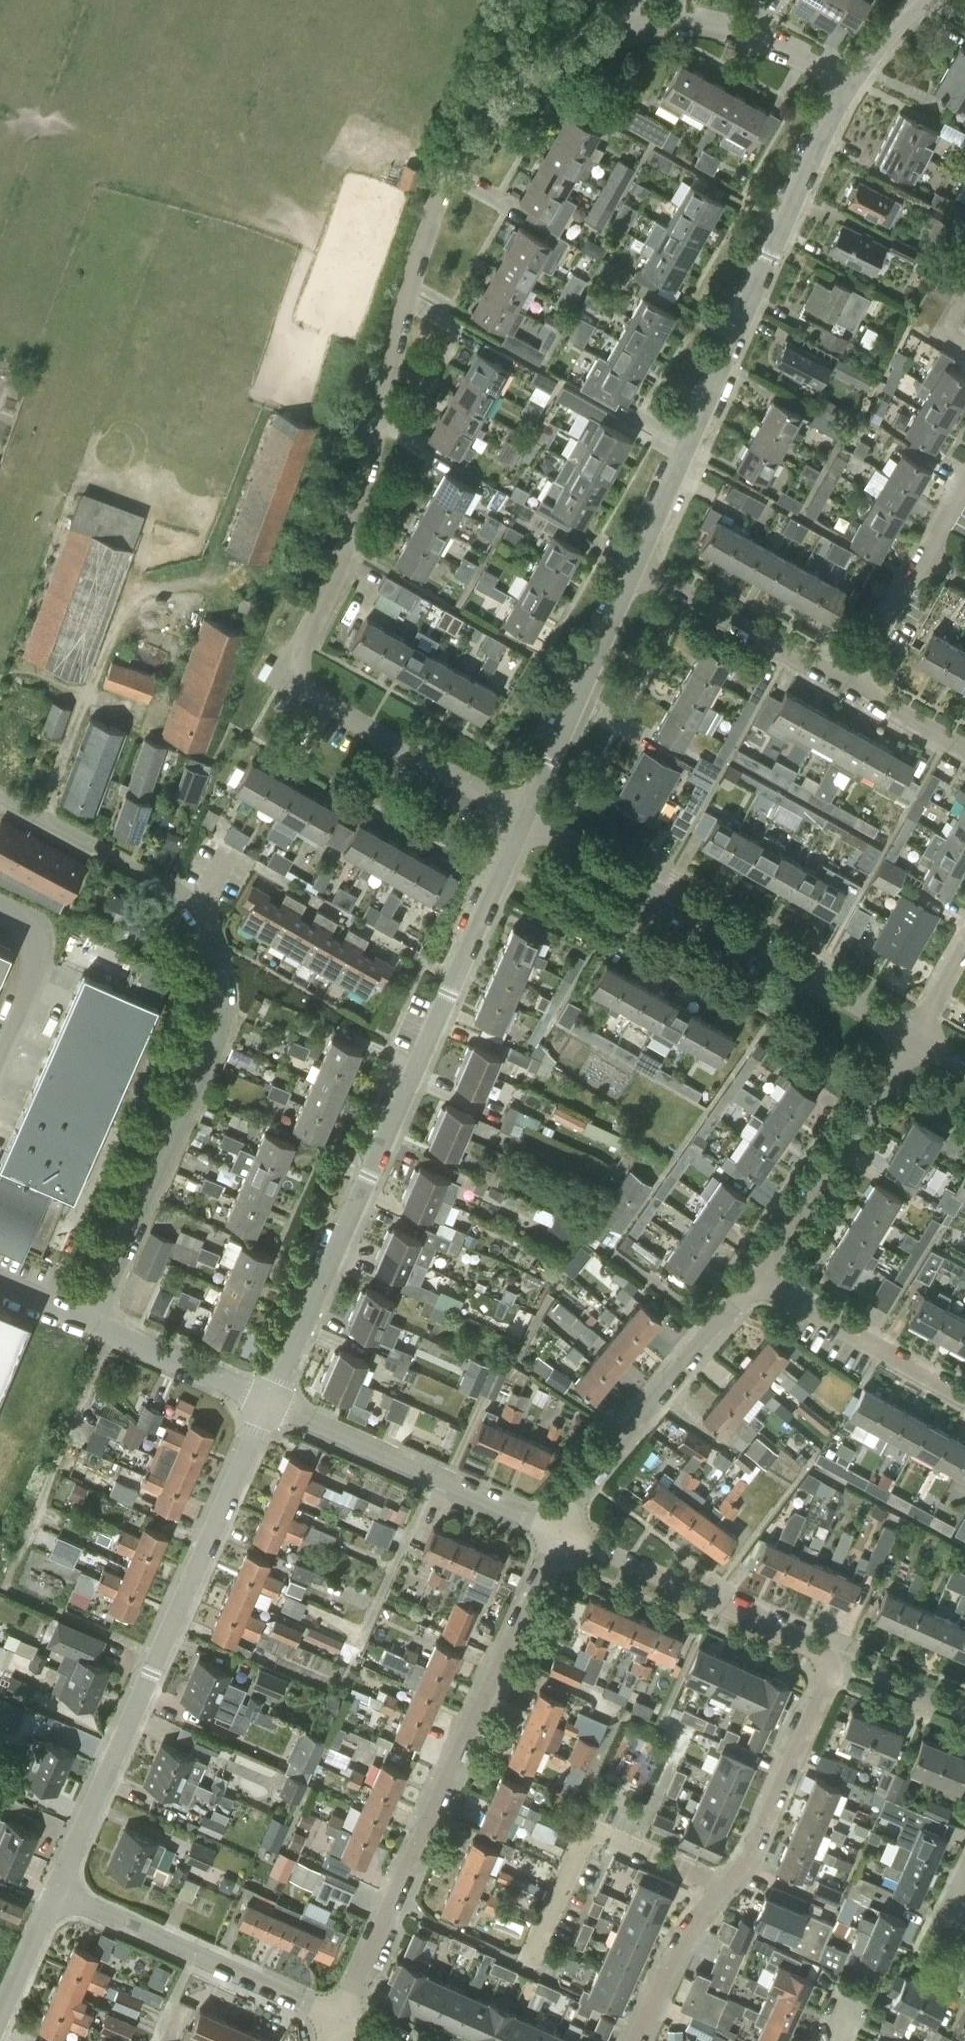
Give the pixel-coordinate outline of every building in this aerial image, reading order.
[(820,0),(795,0),(791,6),(811,17),(820,0)] [(811,17),(830,28),(837,15),(856,26),(871,0),(820,0),(811,17)] [(960,47),(947,69),(964,80),(964,50),(960,47)] [(657,103),(679,115),(684,107),(683,107),(702,74),(680,62),(657,103)] [(947,69),(934,90),(964,109),(964,80),(947,69)] [(700,127),(705,119),(704,119),(723,86),(702,74),(683,107),(684,107),(679,115),(700,127)] [(725,131),(744,98),(723,86),(704,119),(705,119),(725,131)] [(741,153),(747,143),(765,110),(744,98),(725,131),(719,141),(741,153)] [(662,146),(670,131),(635,112),(627,126),(662,146)] [(926,157),(939,133),(900,113),(888,137),(926,157)] [(598,160),(603,151),(592,144),(598,133),(566,114),(554,135),(586,154),(598,160)] [(671,151),(679,136),(670,131),(662,146),(671,151)] [(574,175),(586,154),(554,135),(542,156),(574,175)] [(913,182),(926,157),(888,137),(874,162),(913,182)] [(676,154),(683,157),(686,152),(679,148),(676,154)] [(668,172),(674,161),(654,149),(647,160),(668,172)] [(703,169),(712,155),(703,150),(695,164),(703,169)] [(686,152),(683,157),(689,161),(693,154),(687,151),(686,151),(686,152)] [(713,174),(721,160),(712,155),(703,169),(713,174)] [(563,195),(574,175),(542,156),(530,177),(563,195)] [(629,178),(634,169),(620,161),(615,170),(629,178)] [(415,192),(422,169),(406,163),(399,187),(415,192)] [(624,187),(629,178),(615,170),(609,179),(624,187)] [(563,224),(569,214),(556,207),(563,195),(530,177),(518,198),(563,224)] [(645,199),(650,189),(636,181),(630,191),(645,199)] [(851,187),(846,196),(850,200),(848,203),(889,224),(900,203),(859,182),(857,187),(851,187)] [(709,224),(722,202),(689,184),(677,206),(709,224)] [(952,216),(959,205),(935,191),(928,203),(952,216)] [(605,220),(610,211),(596,203),(591,212),(605,220)] [(949,228),(954,218),(929,205),(923,215),(949,228)] [(698,244),(702,236),(709,224),(677,206),(666,226),(698,244)] [(600,229),(605,220),(591,212),(586,221),(600,229)] [(626,232),(632,222),(617,213),(612,223),(626,232)] [(871,271),(884,246),(842,225),(829,250),(871,271)] [(686,266),(698,244),(666,226),(654,247),(654,248),(686,266)] [(539,266),(551,245),(518,227),(506,248),(539,266)] [(603,247),(586,237),(580,248),(597,257),(603,247)] [(909,260),(915,249),(894,238),(888,249),(909,260)] [(931,257),(936,246),(925,240),(919,251),(931,257)] [(674,287),(686,266),(654,248),(654,247),(648,243),(644,249),(645,254),(649,256),(642,268),(635,272),(633,277),(657,291),(663,281),(674,287)] [(527,287),(539,266),(506,248),(494,269),(527,287)] [(616,282),(623,271),(601,259),(595,270),(616,282)] [(523,313),(527,307),(518,302),(527,287),(494,269),(482,290),(523,313)] [(581,290),(586,282),(572,275),(567,282),(581,290)] [(831,289),(816,281),(805,303),(849,326),(856,312),(860,313),(867,298),(835,282),(831,289)] [(576,300),(581,290),(567,282),(562,292),(576,300)] [(508,331),(513,334),(524,314),(523,313),(482,290),(470,311),(502,330),(507,332),(508,331)] [(596,311),(601,301),(588,293),(582,303),(596,311)] [(662,336),(674,314),(642,296),(630,318),(662,336)] [(876,315),(883,301),(873,296),(866,310),(876,315)] [(557,333),(563,324),(548,316),(543,325),(550,329),(557,333)] [(650,357),(662,336),(630,318),(618,339),(650,357)] [(866,325),(859,340),(873,346),(880,331),(866,325)] [(579,344),(584,334),(569,326),(564,336),(579,344)] [(557,333),(550,329),(541,345),(548,349),(557,333)] [(843,351),(848,340),(826,330),(821,341),(843,351)] [(539,364),(546,353),(513,334),(508,331),(507,332),(502,343),(539,364)] [(639,378),(650,357),(618,339),(606,360),(639,378)] [(831,365),(826,363),(786,342),(775,363),(820,386),(831,365)] [(964,396),(964,377),(949,367),(955,357),(941,348),(922,381),(960,404),(964,396)] [(495,392),(507,369),(475,351),(463,373),(495,392)] [(904,370),(910,356),(900,352),(893,365),(904,370)] [(639,378),(606,360),(598,355),(579,387),(614,407),(620,396),(626,400),(639,378)] [(855,383),(861,371),(838,359),(831,371),(855,383)] [(893,393),(904,370),(893,365),(883,389),(893,393)] [(551,393),(556,383),(536,372),(530,382),(551,393)] [(483,412),(495,392),(463,373),(451,394),(483,412)] [(954,414),(960,404),(922,381),(915,392),(925,398),(919,408),(933,417),(947,425),(954,414)] [(602,408),(563,386),(554,402),(557,403),(559,399),(590,416),(596,420),(596,419),(602,408)] [(471,433),(476,424),(483,412),(451,394),(439,415),(471,433)] [(879,397),(872,411),(882,416),(889,401),(879,397)] [(538,416),(543,407),(530,399),(524,408),(538,416)] [(799,443),(804,435),(794,429),(802,415),(773,399),(761,421),(789,437),(789,438),(799,443)] [(826,400),(818,413),(839,425),(847,413),(826,400)] [(534,424),(538,416),(524,408),(520,417),(534,424)] [(934,447),(947,425),(919,408),(906,430),(934,447)] [(838,439),(845,429),(839,425),(818,413),(816,411),(810,422),(838,439)] [(265,566),(269,555),(316,428),(277,414),(226,551),(265,566)] [(470,459),(475,449),(465,444),(471,433),(439,415),(427,436),(459,455),(460,453),(470,459)] [(578,436),(578,438),(619,461),(631,439),(596,419),(596,420),(590,416),(578,436)] [(777,459),(789,438),(789,437),(761,421),(749,442),(777,459)] [(578,438),(566,458),(607,482),(619,461),(578,438)] [(527,463),(539,442),(533,439),(521,460),(527,463)] [(870,445),(861,440),(859,443),(858,442),(853,454),(862,459),(870,445)] [(515,458),(520,448),(506,441),(501,450),(515,458)] [(771,484),(776,475),(770,472),(777,459),(749,442),(737,465),(771,484)] [(510,466),(515,458),(501,450),(496,458),(510,466)] [(917,491),(930,470),(902,453),(888,475),(917,491)] [(839,474),(847,460),(838,455),(830,469),(839,474)] [(595,503),(607,482),(566,458),(554,479),(554,480),(595,503)] [(815,480),(820,472),(806,463),(801,472),(815,480)] [(827,496),(839,474),(830,469),(818,491),(827,496)] [(460,511),(473,489),(443,472),(431,494),(460,511)] [(904,513),(917,491),(888,475),(876,496),(904,513)] [(584,524),(595,503),(554,480),(554,479),(552,478),(534,510),(547,517),(568,529),(574,518),(584,524)] [(529,492),(517,485),(511,496),(523,503),(529,492)] [(741,505),(747,493),(733,485),(726,498),(741,505)] [(797,512),(803,502),(782,490),(776,501),(797,512)] [(814,518),(827,496),(818,491),(805,513),(814,518)] [(82,679),(130,547),(143,514),(84,492),(71,525),(23,657),(82,679)] [(741,505),(740,508),(749,513),(757,498),(747,493),(741,505)] [(448,532),(460,511),(431,494),(419,516),(448,532)] [(891,534),(904,513),(876,496),(863,517),(891,534)] [(758,518),(766,503),(757,498),(749,513),(758,518)] [(497,532),(502,523),(503,522),(488,514),(482,523),(497,532)] [(436,554),(448,532),(419,516),(407,537),(436,554)] [(568,572),(580,550),(562,540),(568,529),(547,517),(541,528),(551,534),(539,556),(568,572)] [(792,537),(800,522),(791,517),(783,532),(792,537)] [(878,555),(891,534),(863,517),(850,538),(878,555)] [(723,561),(739,532),(717,519),(710,532),(702,527),(696,538),(704,542),(700,549),(723,561)] [(801,542),(809,527),(800,522),(792,537),(801,542)] [(492,540),(497,532),(482,523),(478,532),(492,540)] [(518,544),(524,534),(509,525),(503,535),(518,544)] [(744,573),(760,544),(739,532),(723,561),(744,573)] [(513,552),(518,544),(503,535),(498,544),(513,552)] [(424,576),(436,554),(407,537),(395,560),(424,576)] [(835,561),(843,546),(833,541),(825,555),(835,561)] [(765,585),(782,555),(760,544),(744,573),(765,585)] [(844,566),(852,551),(843,546),(835,561),(844,566)] [(787,597),(803,567),(782,555),(765,585),(787,597)] [(473,574),(479,565),(464,557),(464,556),(458,566),(473,574)] [(556,593),(567,573),(568,572),(539,556),(527,577),(556,593)] [(468,583),(473,574),(458,566),(453,575),(468,583)] [(808,608),(825,579),(803,567),(787,597),(808,608)] [(494,586),(495,586),(499,577),(484,568),(479,578),(494,586)] [(403,605),(411,590),(385,576),(377,590),(403,605)] [(544,615),(556,593),(527,577),(515,598),(544,615)] [(494,586),(479,578),(474,587),(489,595),(494,586)] [(830,621),(847,592),(825,579),(808,608),(830,621)] [(412,610),(420,595),(411,590),(403,605),(412,610)] [(255,615),(259,603),(241,598),(238,609),(255,615)] [(531,636),(544,615),(515,598),(502,620),(531,636)] [(446,629),(454,614),(444,609),(436,623),(446,629)] [(455,634),(463,619),(454,614),(446,629),(455,634)] [(371,660),(388,630),(366,618),(350,647),(371,660)] [(205,753),(246,635),(203,620),(162,737),(205,753)] [(394,672),(410,643),(388,630),(371,660),(394,672)] [(941,672),(957,644),(935,632),(919,660),(941,672)] [(489,653),(497,639),(488,634),(480,648),(489,653)] [(498,658),(506,644),(497,639),(489,653),(498,658)] [(415,684),(431,655),(410,643),(394,672),(415,684)] [(964,678),(964,648),(957,644),(941,672),(962,684),(964,678)] [(718,683),(730,661),(704,646),(692,668),(718,683)] [(436,696),(453,667),(431,655),(415,684),(436,696)] [(148,704),(156,681),(111,664),(103,687),(148,704)] [(457,709),(474,679),(453,667),(436,696),(457,709)] [(706,704),(707,703),(718,683),(692,668),(680,689),(706,704)] [(757,703),(761,697),(769,682),(760,677),(747,700),(751,702),(753,700),(757,703)] [(479,721),(496,692),(474,679),(457,709),(479,721)] [(706,704),(680,689),(668,711),(694,726),(695,725),(704,730),(716,709),(707,703),(706,704)] [(771,690),(759,712),(770,719),(767,726),(789,738),(793,730),(808,703),(786,691),(783,697),(771,690)] [(814,742),(829,715),(808,703),(793,730),(814,742)] [(58,740),(69,710),(52,704),(41,733),(58,740)] [(682,747),(694,726),(668,711),(656,732),(682,747)] [(835,754),(851,727),(829,715),(814,742),(834,753),(835,754)] [(94,815),(126,733),(90,719),(59,801),(94,815)] [(851,776),(872,739),(851,727),(835,754),(834,753),(822,776),(813,791),(810,795),(813,797),(811,801),(831,812),(836,803),(830,800),(839,785),(834,782),(832,779),(838,769),(851,776)] [(878,777),(893,751),(872,739),(851,776),(859,781),(865,770),(878,777)] [(162,756),(165,745),(151,740),(147,751),(142,749),(129,787),(128,789),(149,796),(162,756)] [(715,778),(734,745),(729,741),(727,745),(723,742),(715,757),(703,751),(694,766),(715,778)] [(769,778),(771,774),(767,772),(770,767),(738,749),(733,758),(745,764),(769,778)] [(899,790),(915,762),(893,751),(878,777),(899,790)] [(664,766),(643,754),(630,777),(664,797),(678,772),(665,764),(664,766)] [(680,759),(678,763),(688,769),(690,764),(680,759)] [(257,803),(274,774),(252,762),(236,791),(257,803)] [(198,802),(211,766),(205,763),(202,771),(186,766),(175,795),(191,801),(191,800),(198,802)] [(729,790),(730,788),(740,771),(730,765),(719,785),(729,790)] [(695,814),(705,797),(715,778),(694,766),(688,777),(698,782),(684,807),(695,814)] [(789,789),(793,780),(770,767),(767,772),(771,774),(769,778),(789,789)] [(760,793),(763,789),(759,787),(762,782),(741,771),(737,779),(760,793)] [(929,798),(941,777),(932,772),(919,796),(923,799),(925,795),(929,798)] [(279,815),(295,786),(274,774),(257,803),(277,815),(279,815)] [(650,821),(664,797),(630,777),(616,800),(638,813),(650,821)] [(811,801),(813,797),(810,795),(813,791),(793,780),(789,789),(811,801)] [(780,803),(784,795),(762,782),(759,787),(763,789),(760,793),(780,803)] [(137,838),(150,803),(147,802),(149,796),(128,789),(129,787),(121,784),(118,793),(126,795),(114,830),(137,838)] [(300,827),(316,799),(295,786),(279,815),(277,815),(273,823),(294,835),(299,827),(300,827)] [(959,788),(954,797),(964,802),(957,815),(964,820),(964,791),(959,788)] [(802,816),(805,812),(802,810),(804,806),(784,795),(780,803),(802,816)] [(916,820),(929,798),(925,795),(923,799),(919,796),(908,815),(916,820)] [(322,840),(338,811),(316,799),(300,827),(322,840)] [(854,825),(856,821),(853,819),(855,814),(836,803),(831,812),(854,825)] [(822,827),(826,819),(804,806),(802,810),(805,812),(802,816),(822,827)] [(684,835),(695,814),(684,807),(672,829),(684,835)] [(874,836),(879,827),(855,814),(853,819),(856,821),(854,825),(874,836)] [(905,840),(916,820),(908,815),(895,838),(899,841),(901,838),(905,840)] [(957,815),(946,836),(945,837),(964,848),(964,820),(957,815)] [(722,856),(737,829),(715,817),(700,843),(722,856)] [(845,840),(848,836),(844,834),(846,830),(826,819),(822,827),(845,840)] [(86,865),(1,820),(0,823),(0,864),(40,885),(33,897),(60,911),(66,899),(67,900),(86,865)] [(364,864),(381,835),(358,823),(342,851),(364,864)] [(233,845),(242,831),(232,826),(224,840),(233,845)] [(743,868),(758,841),(737,829),(722,856),(743,868)] [(161,843),(176,849),(181,836),(166,830),(161,843)] [(865,851),(870,843),(846,830),(844,834),(848,836),(845,840),(865,851)] [(964,863),(964,848),(945,837),(946,836),(936,830),(931,839),(941,845),(934,857),(933,858),(960,873),(964,863)] [(250,836),(242,831),(233,845),(242,850),(250,836)] [(785,845),(764,833),(759,842),(758,841),(743,868),(765,880),(780,854),(785,845)] [(386,877),(402,848),(381,835),(364,864),(358,873),(361,875),(367,879),(373,869),(386,877)] [(893,863),(905,840),(901,838),(899,841),(895,838),(878,869),(898,881),(905,869),(893,863)] [(407,889),(424,860),(402,848),(386,877),(407,889)] [(276,869),(284,855),(275,850),(267,864),(276,869)] [(948,894),(960,873),(933,858),(934,857),(923,851),(918,860),(929,866),(921,880),(948,894)] [(800,865),(780,854),(765,880),(785,891),(800,865)] [(284,855),(276,869),(284,874),(292,860),(284,855)] [(429,901),(446,873),(424,860),(407,889),(429,901)] [(800,865),(785,891),(807,904),(822,877),(828,867),(820,862),(814,873),(800,865)] [(313,883),(312,884),(319,888),(323,890),(334,870),(324,864),(313,883)] [(861,885),(829,867),(828,867),(822,877),(807,904),(840,922),(861,885)] [(893,891),(898,881),(878,869),(872,879),(893,891)] [(256,933),(272,904),(266,901),(269,896),(252,886),(242,903),(249,907),(239,924),(256,933)] [(340,906),(348,892),(339,887),(331,901),(340,906)] [(350,911),(358,897),(348,892),(340,906),(350,911)] [(138,931),(148,910),(113,893),(103,913),(123,924),(119,932),(126,936),(130,927),(138,931)] [(271,942),(296,899),(287,894),(279,908),(272,904),(256,933),(271,942)] [(923,940),(936,916),(914,904),(915,903),(901,896),(888,920),(923,940)] [(287,951),(304,922),(298,918),(306,905),(296,899),(271,942),(287,951)] [(362,916),(373,922),(381,907),(370,901),(362,916)] [(858,937),(870,914),(857,907),(845,929),(858,937)] [(384,930),(392,916),(382,911),(374,924),(384,930)] [(303,960),(327,917),(318,912),(310,925),(304,922),(287,951),(303,960)] [(392,935),(400,921),(392,916),(384,930),(392,935)] [(318,969),(335,940),(330,937),(337,923),(327,917),(303,960),(318,969)] [(909,964),(923,940),(888,920),(874,945),(886,952),(886,951),(909,964)] [(543,967),(546,958),(535,953),(541,939),(513,927),(503,951),(531,962),(543,967)] [(334,978),(358,935),(349,930),(341,943),(335,940),(318,969),(334,978)] [(350,987),(367,957),(361,954),(369,941),(358,935),(334,978),(350,987)] [(10,949),(0,945),(0,973),(10,949)] [(521,984),(531,962),(503,951),(493,972),(521,984)] [(393,966),(375,956),(373,960),(367,957),(350,987),(366,996),(376,979),(383,983),(393,966)] [(572,980),(584,960),(575,956),(562,978),(567,981),(569,978),(572,980)] [(613,1003),(628,977),(606,964),(591,990),(613,1003)] [(512,1007),(521,984),(493,972),(484,995),(512,1007)] [(11,1238),(24,1244),(41,1251),(66,1194),(73,1197),(106,1123),(118,1097),(145,1036),(158,1006),(84,973),(0,1161),(0,1233),(11,1238)] [(634,1015),(649,989),(628,977),(613,1003),(634,1015)] [(560,1001),(572,980),(569,978),(567,981),(562,978),(551,998),(560,1001)] [(655,1027),(670,1001),(649,989),(634,1015),(655,1027)] [(502,1030),(512,1007),(484,995),(474,1018),(502,1030)] [(548,1023),(560,1001),(551,998),(539,1019),(548,1023)] [(592,1040),(597,1031),(575,1019),(582,1007),(568,1000),(557,1020),(592,1040)] [(675,1039),(691,1013),(670,1001),(655,1027),(649,1038),(657,1043),(664,1032),(675,1039)] [(697,1051),(712,1025),(691,1013),(675,1039),(697,1051)] [(535,1045),(537,1042),(548,1023),(539,1019),(527,1040),(535,1045)] [(719,1063),(734,1037),(712,1025),(697,1051),(719,1063)] [(613,1052),(618,1043),(597,1031),(592,1040),(613,1052)] [(351,1072),(361,1049),(332,1036),(322,1059),(351,1072)] [(287,1050),(296,1054),(301,1042),(292,1038),(287,1050)] [(311,1046),(301,1042),(296,1054),(305,1058),(311,1046)] [(535,1045),(532,1051),(543,1057),(544,1055),(548,1048),(537,1042),(535,1045)] [(745,1079),(760,1058),(767,1048),(759,1042),(737,1073),(745,1079)] [(502,1055),(473,1043),(471,1048),(468,1046),(462,1062),(493,1075),(502,1055)] [(638,1055),(618,1043),(613,1052),(635,1065),(637,1061),(634,1059),(636,1055),(638,1056),(638,1055)] [(512,1047),(507,1058),(520,1064),(525,1052),(512,1047)] [(232,1061),(253,1066),(256,1053),(236,1048),(232,1061)] [(532,1055),(527,1068),(536,1072),(542,1059),(532,1055)] [(638,1056),(636,1055),(634,1059),(637,1061),(635,1065),(655,1076),(659,1068),(659,1067),(638,1055),(638,1056)] [(342,1094),(351,1072),(322,1059),(313,1081),(342,1094)] [(485,1095),(493,1075),(462,1062),(455,1077),(458,1078),(456,1083),(485,1095)] [(676,1088),(681,1079),(659,1067),(659,1068),(655,1076),(676,1088)] [(784,1087),(775,1100),(800,1118),(815,1097),(810,1094),(818,1083),(799,1070),(793,1080),(780,1071),(774,1080),(784,1087)] [(761,1099),(741,1085),(745,1079),(737,1073),(724,1093),(732,1099),(732,1098),(753,1112),(761,1099)] [(697,1101),(702,1092),(681,1079),(676,1088),(697,1101)] [(332,1116),(342,1094),(313,1081),(303,1103),(332,1116)] [(288,1096),(291,1090),(272,1082),(270,1088),(288,1096)] [(286,1102),(288,1096),(270,1088),(267,1094),(286,1102)] [(787,1137),(800,1118),(775,1100),(762,1119),(787,1137)] [(322,1138),(332,1116),(303,1103),(293,1126),(322,1138)] [(475,1116),(447,1103),(445,1108),(441,1107),(435,1122),(466,1136),(475,1116)] [(533,1128),(538,1118),(519,1110),(519,1109),(510,1105),(505,1116),(524,1124),(533,1128)] [(556,1105),(552,1113),(581,1129),(586,1121),(556,1105)] [(773,1157),(787,1137),(762,1119),(753,1113),(747,1120),(757,1126),(748,1139),(773,1157)] [(689,1143),(688,1144),(700,1152),(708,1141),(705,1139),(720,1117),(715,1114),(713,1117),(709,1114),(689,1143)] [(519,1136),(524,1124),(505,1116),(500,1128),(509,1132),(510,1132),(519,1136)] [(623,1131),(626,1125),(616,1119),(612,1125),(623,1131)] [(619,1147),(623,1137),(609,1131),(587,1120),(581,1130),(604,1141),(619,1147)] [(928,1158),(928,1157),(941,1136),(913,1120),(900,1141),(928,1158)] [(458,1156),(466,1136),(435,1122),(428,1137),(431,1138),(429,1143),(458,1156)] [(284,1166),(294,1143),(265,1130),(255,1153),(284,1166)] [(240,1146),(243,1140),(224,1132),(222,1138),(240,1146)] [(238,1152),(240,1146),(222,1138),(219,1144),(238,1152)] [(759,1178),(773,1157),(748,1139),(733,1160),(759,1178)] [(928,1158),(900,1141),(888,1162),(900,1169),(893,1180),(914,1193),(921,1182),(924,1185),(937,1163),(928,1157),(928,1158)] [(715,1162),(700,1152),(688,1144),(667,1175),(671,1179),(674,1176),(677,1179),(689,1162),(707,1174),(715,1162)] [(274,1188),(284,1166),(255,1153),(246,1175),(274,1188)] [(415,1168),(408,1184),(440,1197),(451,1202),(459,1182),(420,1165),(418,1170),(415,1168)] [(497,1186),(502,1175),(483,1166),(478,1178),(488,1182),(497,1186)] [(621,1229),(652,1184),(631,1169),(589,1229),(597,1235),(607,1220),(621,1229)] [(964,1198),(964,1197),(964,1172),(954,1192),(964,1198)] [(265,1210),(274,1188),(246,1175),(236,1197),(265,1210)] [(671,1179),(667,1175),(653,1195),(662,1200),(677,1179),(674,1176),(671,1179)] [(220,1190),(223,1185),(205,1176),(202,1182),(220,1190)] [(483,1194),(486,1187),(488,1182),(478,1178),(473,1190),(483,1194)] [(731,1218),(745,1197),(719,1180),(705,1200),(731,1218)] [(218,1196),(220,1190),(202,1182),(200,1188),(218,1196)] [(887,1220),(900,1198),(875,1183),(862,1204),(887,1220)] [(451,1202),(439,1198),(440,1197),(408,1184),(402,1199),(404,1200),(402,1205),(442,1222),(451,1202)] [(503,1200),(506,1191),(493,1187),(490,1195),(503,1200)] [(649,1220),(662,1200),(653,1195),(640,1214),(649,1220)] [(255,1232),(265,1210),(236,1197),(226,1220),(255,1232)] [(717,1238),(731,1218),(705,1200),(691,1220),(717,1238)] [(875,1241),(887,1220),(862,1204),(849,1225),(875,1241)] [(533,1216),(551,1222),(555,1211),(536,1205),(533,1216)] [(654,1269),(663,1257),(636,1239),(649,1220),(640,1214),(619,1244),(654,1269)] [(571,1240),(577,1226),(556,1216),(549,1230),(571,1240)] [(927,1244),(941,1222),(932,1217),(919,1239),(918,1239),(927,1244)] [(703,1257),(717,1238),(691,1220),(677,1240),(703,1257)] [(872,1267),(878,1258),(868,1251),(875,1241),(849,1225),(836,1246),(872,1267)] [(456,1254),(461,1243),(452,1238),(425,1227),(421,1238),(393,1226),(391,1231),(388,1230),(381,1245),(413,1259),(413,1258),(428,1265),(436,1245),(456,1254)] [(457,1228),(452,1238),(461,1243),(466,1232),(457,1228)] [(180,1229),(175,1241),(184,1245),(199,1251),(201,1246),(204,1240),(180,1229)] [(172,1240),(150,1230),(132,1269),(155,1279),(172,1240)] [(914,1265),(927,1244),(918,1239),(919,1239),(912,1235),(905,1247),(911,1251),(906,1259),(914,1265)] [(199,1251),(184,1245),(175,1241),(174,1240),(168,1253),(195,1265),(197,1258),(214,1265),(216,1259),(199,1251)] [(689,1278),(703,1257),(677,1240),(663,1260),(689,1278)] [(260,1278),(270,1256),(241,1243),(231,1266),(260,1278)] [(413,1259),(381,1245),(375,1260),(378,1261),(376,1266),(404,1279),(405,1277),(420,1283),(428,1265),(413,1258),(413,1259)] [(219,1254),(201,1246),(199,1251),(216,1259),(219,1254)] [(872,1267),(836,1246),(824,1267),(832,1272),(826,1281),(844,1292),(862,1261),(872,1267)] [(964,1267),(943,1256),(943,1255),(931,1249),(914,1276),(929,1284),(938,1265),(962,1277),(964,1273),(960,1272),(964,1267)] [(572,1257),(562,1268),(573,1277),(583,1267),(572,1257)] [(902,1285),(914,1265),(906,1259),(893,1280),(901,1285),(902,1285)] [(250,1300),(260,1278),(231,1266),(221,1287),(250,1300)] [(893,1280),(885,1275),(870,1300),(887,1310),(901,1285),(893,1280)] [(484,1291),(487,1285),(477,1280),(474,1287),(484,1291)] [(625,1303),(632,1294),(623,1286),(615,1294),(625,1303)] [(241,1322),(250,1300),(221,1287),(211,1309),(241,1322)] [(516,1292),(505,1287),(501,1298),(511,1302),(516,1292)] [(395,1300),(366,1288),(364,1292),(361,1290),(354,1306),(386,1320),(395,1300)] [(446,1295),(440,1292),(430,1288),(424,1300),(442,1308),(457,1314),(463,1300),(447,1293),(446,1295)] [(181,1290),(176,1302),(185,1306),(190,1294),(181,1290)] [(945,1307),(950,1297),(940,1292),(935,1302),(922,1295),(907,1321),(929,1333),(944,1306),(945,1307)] [(605,1306),(599,1301),(590,1293),(583,1301),(599,1314),(609,1322),(615,1314),(605,1306)] [(194,1310),(199,1298),(190,1294),(185,1306),(194,1310)] [(437,1319),(442,1308),(424,1300),(419,1312),(437,1319)] [(577,1316),(558,1300),(552,1307),(571,1323),(583,1333),(582,1334),(592,1342),(599,1333),(592,1326),(590,1325),(589,1326),(585,1322),(577,1315),(577,1316)] [(645,1339),(661,1319),(641,1302),(625,1322),(645,1339)] [(510,1333),(523,1312),(510,1304),(497,1325),(510,1333)] [(33,1319),(0,1305),(0,1395),(33,1319)] [(386,1320),(354,1306),(348,1321),(351,1322),(348,1327),(392,1346),(401,1326),(386,1320)] [(945,1307),(944,1306),(929,1333),(950,1345),(964,1318),(945,1307)] [(231,1345),(241,1322),(211,1309),(202,1332),(231,1345)] [(591,1315),(585,1322),(589,1326),(590,1325),(592,1326),(597,1321),(591,1315)] [(950,1345),(964,1353),(964,1318),(950,1345)] [(628,1359),(645,1339),(625,1322),(608,1342),(628,1359)] [(795,1381),(778,1367),(789,1353),(769,1337),(752,1357),(773,1374),(803,1399),(809,1391),(795,1381)] [(612,1378),(628,1359),(608,1342),(592,1361),(612,1378)] [(576,1362),(583,1353),(573,1344),(565,1353),(576,1362)] [(334,1352),(328,1367),(359,1381),(368,1361),(339,1349),(337,1353),(334,1352)] [(398,1361),(407,1366),(413,1354),(403,1349),(398,1361)] [(757,1393),(756,1394),(765,1401),(764,1402),(786,1421),(794,1412),(773,1395),(776,1391),(766,1382),(773,1374),(752,1357),(736,1377),(757,1393)] [(389,1358),(385,1366),(394,1370),(398,1361),(389,1358)] [(488,1366),(470,1358),(457,1387),(475,1395),(488,1366)] [(402,1377),(407,1366),(398,1361),(394,1370),(393,1373),(402,1377)] [(595,1398),(612,1378),(592,1361),(575,1382),(595,1398)] [(563,1388),(571,1378),(556,1365),(546,1377),(563,1388)] [(407,1366),(402,1377),(413,1382),(418,1370),(407,1366)] [(328,1367),(321,1382),(324,1383),(322,1388),(351,1401),(345,1414),(363,1422),(369,1409),(364,1407),(373,1387),(359,1381),(328,1367)] [(807,1367),(795,1381),(809,1391),(813,1390),(821,1379),(807,1367)] [(740,1414),(758,1429),(770,1439),(771,1438),(777,1444),(783,1436),(764,1421),(765,1421),(757,1415),(759,1412),(748,1404),(756,1394),(757,1393),(736,1377),(720,1396),(741,1413),(740,1414)] [(871,1426),(886,1399),(864,1387),(844,1423),(853,1428),(858,1419),(871,1426)] [(402,1423),(411,1403),(385,1392),(380,1404),(388,1408),(385,1415),(402,1423)] [(519,1421),(524,1407),(529,1396),(520,1392),(518,1396),(514,1405),(515,1406),(510,1417),(519,1421)] [(514,1405),(518,1396),(510,1393),(506,1402),(514,1405)] [(742,1448),(747,1441),(758,1429),(740,1414),(741,1413),(720,1396),(704,1416),(742,1448)] [(194,1405),(180,1399),(175,1409),(189,1416),(194,1405)] [(892,1438),(907,1411),(886,1399),(871,1426),(892,1438)] [(826,1434),(833,1425),(802,1400),(795,1408),(826,1434)] [(515,1406),(514,1405),(506,1402),(501,1414),(510,1417),(515,1406)] [(156,1432),(165,1413),(145,1405),(136,1423),(156,1432)] [(494,1452),(505,1429),(493,1423),(496,1416),(485,1411),(471,1442),(494,1452)] [(913,1449),(928,1422),(907,1411),(892,1438),(913,1449)] [(116,1438),(123,1423),(100,1413),(94,1428),(116,1438)] [(203,1452),(212,1432),(190,1422),(185,1433),(166,1425),(162,1434),(203,1452)] [(556,1437),(560,1426),(552,1422),(548,1434),(556,1437)] [(935,1461),(950,1434),(928,1422),(913,1449),(935,1461)] [(135,1446),(140,1435),(127,1429),(122,1440),(135,1446)] [(517,1462),(527,1439),(505,1429),(494,1452),(517,1462)] [(699,1458),(709,1444),(689,1430),(679,1443),(693,1454),(699,1458)] [(194,1472),(203,1452),(162,1434),(153,1454),(194,1472)] [(964,1456),(964,1443),(950,1434),(935,1461),(956,1473),(964,1456)] [(85,1447),(100,1454),(105,1443),(90,1436),(85,1447)] [(766,1469),(779,1454),(757,1436),(745,1451),(766,1469)] [(540,1473),(550,1449),(527,1439),(517,1462),(540,1473)] [(739,1450),(733,1458),(746,1469),(752,1460),(739,1450)] [(714,1459),(725,1467),(731,1459),(720,1451),(714,1459)] [(835,1460),(820,1451),(815,1460),(843,1476),(848,1467),(846,1466),(850,1460),(839,1454),(835,1460)] [(185,1492),(194,1472),(153,1454),(144,1474),(185,1492)] [(657,1476),(641,1497),(662,1512),(677,1491),(684,1482),(691,1472),(701,1459),(699,1458),(693,1454),(670,1485),(657,1476)] [(321,1494),(321,1492),(324,1485),(306,1477),(311,1465),(289,1455),(280,1476),(321,1494)] [(956,1473),(964,1478),(964,1456),(956,1473)] [(864,1488),(869,1479),(848,1467),(843,1476),(864,1488)] [(691,1472),(684,1482),(692,1488),(699,1478),(691,1472)] [(810,1473),(800,1486),(814,1494),(821,1479),(810,1473)] [(176,1513),(185,1492),(144,1474),(140,1483),(159,1491),(154,1503),(176,1513)] [(697,1506),(682,1527),(701,1542),(717,1521),(724,1512),(732,1501),(740,1489),(747,1480),(741,1475),(718,1506),(714,1504),(707,1513),(697,1506)] [(321,1494),(280,1476),(271,1497),(293,1506),(298,1494),(317,1503),(345,1516),(350,1506),(321,1492),(321,1494)] [(887,1500),(890,1496),(886,1494),(889,1489),(869,1479),(864,1488),(887,1500)] [(132,1505),(139,1491),(116,1480),(109,1494),(132,1505)] [(74,1483),(68,1496),(79,1501),(85,1489),(74,1483)] [(324,1485),(321,1492),(338,1500),(341,1493),(324,1485)] [(907,1511),(912,1502),(889,1489),(886,1494),(890,1496),(887,1500),(907,1511)] [(677,1491),(662,1512),(682,1527),(697,1506),(677,1491)] [(191,1494),(181,1509),(196,1517),(205,1502),(191,1494)] [(364,1511),(370,1499),(358,1494),(353,1506),(364,1511)] [(307,1525),(288,1517),(293,1506),(271,1497),(262,1516),(321,1542),(321,1541),(332,1546),(337,1535),(308,1523),(307,1525)] [(950,1535),(955,1525),(937,1516),(945,1503),(940,1500),(933,1513),(933,1514),(928,1523),(950,1535)] [(732,1501),(724,1512),(732,1517),(739,1507),(732,1501)] [(933,1514),(933,1513),(917,1505),(912,1502),(907,1511),(928,1523),(933,1514)] [(823,1538),(827,1529),(835,1508),(827,1504),(818,1525),(814,1534),(813,1534),(808,1544),(805,1543),(800,1555),(790,1550),(779,1574),(801,1584),(812,1560),(814,1561),(824,1539),(823,1538)] [(397,1512),(404,1515),(408,1508),(400,1505),(397,1512)] [(886,1511),(875,1505),(871,1514),(881,1519),(886,1511)] [(779,1574),(790,1550),(806,1515),(796,1510),(790,1523),(785,1521),(775,1543),(765,1539),(754,1563),(779,1574)] [(321,1542),(262,1516),(253,1537),(275,1547),(280,1535),(298,1543),(297,1546),(316,1554),(321,1542)] [(364,1535),(385,1544),(394,1526),(373,1517),(364,1535)] [(962,1518),(955,1533),(964,1538),(964,1519),(962,1518)] [(717,1521),(701,1542),(722,1557),(737,1536),(717,1521)] [(120,1528),(116,1537),(157,1555),(167,1535),(144,1525),(139,1537),(120,1528)] [(877,1576),(897,1530),(884,1525),(869,1559),(860,1555),(855,1566),(856,1566),(852,1577),(835,1570),(825,1594),(849,1605),(864,1571),(877,1576)] [(446,1562),(456,1538),(433,1528),(422,1552),(446,1562)] [(842,1561),(854,1534),(843,1529),(831,1556),(842,1561)] [(100,1532),(96,1539),(109,1545),(112,1537),(100,1532)] [(148,1575),(157,1555),(116,1537),(112,1547),(131,1555),(126,1566),(148,1575)] [(468,1572),(478,1548),(456,1538),(446,1562),(441,1572),(436,1584),(445,1588),(450,1576),(455,1566),(468,1572)] [(49,1556),(71,1566),(78,1551),(56,1541),(49,1556)] [(373,1549),(384,1554),(386,1548),(376,1543),(373,1549)] [(478,1592),(489,1596),(494,1583),(491,1582),(502,1558),(478,1548),(468,1572),(458,1596),(469,1601),(472,1595),(476,1597),(478,1592)] [(279,1591),(283,1581),(264,1573),(269,1561),(247,1552),(238,1573),(279,1591)] [(825,1594),(835,1570),(814,1561),(812,1560),(801,1584),(825,1594)] [(325,1585),(329,1578),(297,1563),(292,1575),(311,1584),(313,1580),(325,1585)] [(140,1595),(148,1575),(126,1566),(121,1577),(102,1568),(98,1577),(140,1595)] [(432,1569),(427,1580),(436,1584),(441,1572),(432,1569)] [(98,1577),(82,1570),(74,1588),(92,1595),(95,1587),(113,1595),(108,1606),(130,1616),(140,1595),(98,1577)] [(909,1585),(908,1587),(914,1590),(922,1573),(916,1570),(909,1585)] [(275,1600),(279,1591),(238,1573),(229,1593),(251,1602),(256,1591),(275,1600)] [(922,1573),(914,1590),(923,1594),(923,1593),(930,1577),(922,1573)] [(301,1598),(306,1586),(290,1579),(285,1591),(301,1598)] [(898,1627),(910,1600),(886,1589),(874,1617),(898,1627)] [(962,1610),(964,1604),(964,1591),(963,1590),(963,1592),(956,1607),(962,1610)] [(266,1622),(246,1613),(251,1602),(229,1593),(221,1612),(263,1630),(266,1622)] [(300,1617),(307,1602),(288,1594),(281,1608),(300,1617)] [(603,1632),(613,1608),(590,1598),(580,1622),(603,1632)] [(933,1610),(910,1600),(898,1627),(921,1638),(933,1610)] [(465,1641),(478,1611),(456,1601),(443,1632),(465,1641)] [(945,1648),(964,1657),(964,1604),(962,1610),(957,1621),(945,1648)] [(625,1641),(635,1618),(613,1608),(603,1632),(625,1641)] [(933,1610),(921,1638),(945,1648),(957,1621),(934,1611),(933,1610)] [(263,1630),(221,1612),(212,1633),(234,1642),(238,1631),(257,1639),(256,1643),(276,1652),(281,1639),(269,1633),(263,1630)] [(275,1618),(269,1633),(281,1639),(295,1645),(302,1630),(275,1618)] [(628,1697),(658,1628),(635,1618),(625,1641),(623,1646),(636,1652),(634,1658),(636,1659),(631,1671),(628,1670),(618,1692),(628,1697)] [(482,1620),(477,1630),(490,1635),(494,1626),(482,1620)] [(58,1621),(49,1641),(65,1648),(57,1668),(61,1670),(99,1687),(108,1667),(94,1660),(103,1640),(58,1621)] [(338,1651),(342,1642),(310,1627),(306,1637),(338,1651)] [(671,1661),(682,1638),(658,1628),(628,1697),(629,1697),(639,1674),(648,1678),(653,1667),(643,1663),(648,1651),(671,1661)] [(21,1638),(16,1649),(45,1662),(48,1656),(36,1650),(38,1646),(21,1638)] [(582,1679),(598,1643),(591,1640),(586,1650),(582,1648),(574,1665),(554,1656),(548,1671),(577,1684),(580,1678),(582,1679)] [(425,1666),(449,1676),(459,1653),(436,1642),(431,1652),(425,1666)] [(594,1684),(605,1658),(602,1656),(606,1646),(598,1643),(582,1679),(594,1684)] [(725,1694),(739,1663),(698,1645),(684,1676),(725,1694)] [(407,1646),(403,1656),(415,1661),(419,1651),(407,1646)] [(438,1699),(449,1676),(425,1666),(386,1648),(380,1660),(407,1672),(402,1682),(415,1688),(438,1699)] [(16,1649),(10,1664),(27,1671),(29,1666),(41,1672),(45,1662),(16,1649)] [(229,1697),(239,1702),(246,1688),(226,1680),(230,1672),(200,1659),(191,1679),(197,1682),(223,1694),(229,1696),(229,1697)] [(750,1706),(764,1674),(739,1663),(725,1694),(750,1706)] [(279,1697),(287,1681),(259,1668),(252,1684),(279,1697)] [(61,1670),(53,1690),(90,1706),(99,1687),(61,1670)] [(778,1721),(782,1712),(781,1712),(784,1705),(779,1703),(788,1683),(765,1673),(764,1674),(750,1706),(744,1719),(756,1724),(748,1741),(760,1746),(773,1719),(778,1721)] [(27,1703),(35,1685),(12,1675),(3,1694),(27,1703)] [(246,1704),(239,1702),(229,1697),(229,1696),(223,1694),(197,1682),(191,1679),(182,1699),(212,1712),(231,1720),(236,1708),(243,1711),(246,1704)] [(375,1697),(352,1687),(348,1697),(354,1700),(361,1700),(379,1708),(391,1714),(395,1705),(375,1697)] [(395,1705),(399,1697),(386,1691),(379,1688),(375,1697),(395,1705)] [(429,1721),(438,1699),(415,1688),(405,1710),(429,1721)] [(552,1723),(563,1701),(540,1690),(530,1713),(552,1723)] [(16,1728),(25,1707),(0,1696),(0,1721),(16,1728)] [(259,1709),(262,1701),(250,1696),(247,1703),(259,1709)] [(339,1700),(329,1698),(326,1714),(335,1716),(339,1700)] [(256,1716),(259,1709),(247,1703),(246,1704),(243,1711),(256,1716)] [(684,1708),(679,1717),(691,1722),(695,1713),(684,1708)] [(418,1744),(429,1721),(405,1710),(395,1733),(418,1744)] [(864,1753),(877,1721),(852,1711),(839,1743),(864,1753)] [(542,1746),(552,1723),(530,1713),(519,1735),(542,1746)] [(702,1727),(707,1718),(695,1713),(691,1722),(702,1727)] [(575,1735),(579,1725),(568,1720),(563,1729),(575,1735)] [(890,1763),(903,1731),(877,1721),(864,1753),(890,1763)] [(338,1748),(346,1730),(337,1726),(330,1744),(338,1748)] [(734,1741),(738,1732),(727,1726),(722,1736),(734,1741)] [(312,1769),(325,1740),(304,1730),(290,1759),(312,1769)] [(198,1734),(194,1743),(217,1753),(221,1744),(198,1734)] [(568,1757),(587,1765),(597,1743),(578,1734),(568,1757)] [(389,1748),(392,1741),(378,1735),(375,1742),(389,1748)] [(532,1769),(542,1746),(519,1735),(509,1759),(532,1769)] [(710,1736),(707,1742),(716,1746),(719,1740),(710,1736)] [(746,1777),(753,1762),(752,1762),(757,1751),(734,1741),(722,1736),(721,1736),(715,1747),(721,1750),(714,1764),(746,1777)] [(71,1751),(42,1738),(37,1749),(29,1745),(25,1754),(63,1770),(71,1751)] [(937,1779),(948,1749),(923,1739),(911,1768),(937,1779)] [(197,1781),(206,1761),(163,1743),(154,1763),(197,1781)] [(964,1777),(964,1756),(948,1749),(937,1779),(960,1788),(964,1777)] [(565,1756),(554,1751),(550,1759),(561,1765),(565,1756)] [(54,1790),(63,1770),(25,1754),(16,1774),(54,1790)] [(852,1782),(858,1770),(835,1760),(830,1772),(852,1782)] [(340,1771),(319,1762),(315,1771),(345,1784),(342,1789),(355,1794),(361,1781),(349,1776),(340,1771)] [(395,1796),(405,1773),(381,1762),(371,1785),(395,1796)] [(234,1798),(222,1792),(210,1787),(197,1781),(154,1763),(145,1783),(188,1802),(194,1789),(208,1796),(208,1795),(231,1805),(234,1798)] [(342,1767),(340,1771),(349,1776),(353,1767),(347,1764),(345,1769),(342,1767)] [(735,1802),(746,1777),(714,1764),(703,1789),(735,1802)] [(361,1781),(365,1772),(353,1767),(349,1776),(361,1781)] [(887,1796),(897,1772),(884,1767),(874,1791),(887,1796)] [(676,1768),(671,1780),(680,1784),(686,1772),(676,1768)] [(900,1802),(910,1778),(897,1772),(887,1796),(900,1802)] [(279,1792),(298,1800),(306,1781),(288,1773),(279,1792)] [(514,1809),(525,1785),(502,1775),(491,1799),(514,1809)] [(816,1777),(806,1800),(831,1810),(841,1787),(816,1777)] [(225,1784),(214,1780),(210,1787),(222,1792),(225,1784)] [(680,1784),(671,1780),(666,1791),(675,1795),(680,1784)] [(385,1819),(395,1796),(371,1785),(361,1808),(385,1819)] [(724,1826),(735,1802),(703,1789),(692,1813),(724,1826)] [(902,1842),(913,1846),(938,1857),(948,1835),(925,1825),(930,1814),(908,1805),(887,1796),(878,1815),(885,1818),(892,1816),(894,1812),(901,1815),(900,1819),(906,1821),(907,1820),(910,1821),(902,1842)] [(526,1815),(514,1809),(491,1799),(480,1823),(503,1833),(510,1817),(532,1827),(530,1831),(553,1841),(558,1829),(537,1819),(526,1814),(526,1815)] [(947,1820),(951,1808),(929,1799),(924,1811),(947,1820)] [(821,1833),(821,1832),(831,1810),(806,1800),(796,1822),(821,1833)] [(537,1819),(541,1810),(530,1805),(526,1814),(537,1819)] [(852,1820),(856,1810),(843,1805),(839,1814),(852,1820)] [(354,1822),(351,1830),(375,1840),(385,1819),(361,1808),(354,1822)] [(692,1814),(679,1808),(673,1820),(657,1812),(651,1824),(679,1836),(676,1842),(685,1846),(685,1845),(693,1848),(695,1843),(714,1852),(725,1829),(723,1828),(724,1826),(692,1813),(692,1814)] [(303,1811),(301,1818),(311,1823),(314,1816),(303,1811)] [(329,1819),(328,1820),(341,1825),(345,1818),(332,1812),(329,1819)] [(2,1840),(28,1851),(37,1831),(0,1815),(0,1839),(2,1840)] [(198,1827),(219,1836),(225,1824),(204,1815),(198,1827)] [(270,1815),(259,1841),(277,1848),(288,1822),(270,1815)] [(347,1873),(354,1858),(364,1863),(375,1840),(351,1830),(341,1825),(328,1820),(324,1829),(334,1834),(322,1862),(347,1873)] [(821,1833),(796,1822),(787,1843),(849,1871),(853,1861),(836,1854),(836,1855),(825,1850),(831,1837),(829,1836),(830,1835),(821,1832),(821,1833)] [(865,1835),(869,1827),(857,1822),(854,1830),(865,1835)] [(156,1864),(159,1856),(165,1845),(156,1840),(126,1827),(117,1847),(137,1856),(156,1864)] [(853,1844),(856,1837),(846,1833),(833,1827),(830,1835),(829,1836),(831,1837),(842,1842),(843,1840),(853,1844)] [(877,1843),(882,1834),(882,1833),(871,1829),(867,1839),(877,1843)] [(298,1851),(304,1837),(295,1833),(289,1847),(298,1851)] [(486,1872),(496,1849),(495,1848),(473,1838),(463,1862),(486,1872)] [(28,1851),(2,1840),(0,1839),(0,1864),(19,1872),(28,1851)] [(185,1858),(207,1867),(215,1849),(193,1839),(185,1858)] [(938,1857),(913,1847),(902,1842),(893,1862),(929,1878),(938,1857)] [(849,1871),(787,1843),(777,1866),(801,1876),(812,1880),(822,1859),(849,1871)] [(152,1872),(156,1864),(137,1856),(117,1847),(108,1867),(138,1881),(144,1869),(152,1872)] [(278,1862),(271,1875),(278,1879),(285,1882),(296,1859),(288,1856),(280,1851),(279,1853),(275,1861),(278,1862)] [(321,1872),(298,1861),(289,1879),(313,1890),(321,1872)] [(929,1878),(893,1862),(889,1861),(885,1871),(900,1877),(894,1891),(919,1902),(929,1878)] [(476,1895),(486,1872),(463,1862),(453,1884),(476,1895)] [(177,1864),(174,1872),(185,1876),(188,1869),(177,1864)] [(661,1914),(670,1893),(675,1882),(638,1866),(633,1878),(638,1880),(629,1899),(661,1914)] [(497,1878),(509,1884),(513,1874),(501,1869),(497,1878)] [(181,1884),(185,1876),(174,1872),(170,1879),(181,1884)] [(874,1892),(879,1882),(857,1872),(852,1883),(874,1892)] [(230,1891),(235,1879),(223,1875),(219,1886),(230,1891)] [(316,1895),(327,1900),(330,1893),(348,1901),(353,1890),(324,1877),(316,1895)] [(835,1903),(841,1889),(818,1880),(812,1894),(835,1903)] [(869,1903),(874,1892),(852,1883),(848,1893),(837,1917),(844,1921),(849,1909),(851,1909),(856,1897),(869,1903)] [(465,1918),(476,1895),(453,1884),(442,1908),(465,1918)] [(806,1901),(772,1887),(769,1895),(765,1894),(754,1921),(793,1938),(790,1944),(819,1956),(833,1923),(802,1910),(806,1901)] [(246,1900),(238,1920),(256,1928),(265,1908),(251,1902),(256,1891),(248,1888),(243,1899),(246,1900)] [(491,1892),(487,1900),(498,1905),(502,1897),(491,1892)] [(598,1914),(603,1903),(594,1899),(588,1910),(598,1914)] [(647,1944),(661,1914),(629,1899),(616,1930),(647,1944)] [(265,1908),(256,1928),(274,1936),(283,1916),(289,1919),(294,1908),(277,1900),(272,1911),(265,1908)] [(484,1907),(495,1912),(498,1905),(487,1900),(484,1907)] [(283,1916),(274,1936),(293,1944),(305,1917),(306,1913),(302,1911),(294,1908),(289,1919),(283,1916)] [(859,1924),(862,1926),(897,1941),(907,1919),(881,1908),(876,1919),(864,1913),(859,1924)] [(305,1917),(293,1944),(312,1953),(329,1961),(343,1929),(337,1927),(306,1913),(305,1917)] [(729,1938),(736,1923),(724,1917),(717,1932),(729,1938)] [(745,1950),(753,1931),(757,1924),(741,1917),(729,1943),(745,1950)] [(584,1921),(579,1932),(588,1936),(593,1925),(584,1921)] [(897,1941),(862,1926),(859,1924),(858,1924),(862,1926),(852,1948),(887,1964),(897,1941)] [(634,1973),(647,1944),(616,1930),(603,1959),(634,1973)] [(424,1973),(430,1959),(419,1954),(426,1937),(414,1932),(402,1959),(397,1957),(393,1966),(390,1973),(395,1975),(386,1995),(409,2005),(410,2004),(424,1973)] [(579,1932),(573,1944),(583,1948),(588,1936),(579,1932)] [(123,1959),(129,1944),(100,1933),(94,1947),(123,1959)] [(464,1940),(452,1935),(448,1944),(460,1950),(464,1940)] [(464,1940),(460,1950),(471,1955),(475,1946),(464,1940)] [(841,1969),(849,1950),(827,1940),(819,1959),(841,1969)] [(740,1962),(745,1950),(724,1942),(719,1953),(740,1962)] [(107,1983),(111,1974),(92,1965),(97,1954),(74,1944),(65,1964),(74,1968),(107,1983)] [(766,1965),(774,1969),(767,1985),(779,1990),(803,2001),(814,1977),(797,1969),(803,1958),(775,1945),(766,1965)] [(735,1974),(740,1962),(719,1953),(714,1965),(735,1974)] [(620,2004),(634,1973),(603,1959),(589,1990),(584,1988),(579,1999),(581,1999),(593,2005),(603,2009),(607,1998),(620,2004)] [(501,1974),(505,1965),(494,1960),(490,1969),(501,1974)] [(103,1992),(107,1983),(74,1968),(65,1964),(56,1985),(79,1995),(84,1984),(103,1992)] [(513,1980),(517,1970),(505,1965),(501,1974),(513,1980)] [(730,1985),(734,1975),(735,1974),(714,1965),(709,1976),(730,1985)] [(716,2019),(726,1995),(730,1985),(709,1976),(695,1971),(693,1977),(682,2005),(715,2019),(716,2019)] [(527,1975),(521,1972),(518,1979),(524,1982),(527,1975)] [(884,2017),(880,2026),(902,2035),(910,2019),(915,2009),(916,2009),(927,1983),(905,1973),(904,1976),(896,1972),(886,1991),(894,1995),(893,1998),(902,2002),(893,2021),(884,2017)] [(432,2013),(446,1982),(424,1973),(410,2004),(432,2013)] [(545,1994),(549,1985),(538,1980),(534,1989),(545,1994)] [(753,1980),(749,1988),(754,1990),(754,1989),(757,1982),(753,1980)] [(765,1995),(759,2010),(760,2010),(768,2014),(768,2013),(779,1990),(767,1985),(758,1981),(757,1982),(754,1989),(754,1990),(765,1995)] [(453,2023),(467,1992),(446,1982),(432,2013),(453,2023)] [(136,1983),(131,1993),(143,1999),(163,2007),(168,1996),(136,1983)] [(937,2020),(950,1995),(927,1983),(916,2009),(937,2020)] [(85,1998),(79,1995),(56,1985),(47,2005),(89,2024),(93,2015),(80,2009),(85,1998)] [(131,1993),(110,1985),(106,1995),(114,1998),(112,2003),(137,2013),(143,1999),(131,1993)] [(557,1999),(561,1990),(549,1985),(545,1994),(557,1999)] [(792,2025),(803,2001),(779,1990),(768,2013),(792,2025)] [(474,2033),(488,2001),(467,1992),(453,2023),(474,2033)] [(716,2019),(713,2026),(721,2030),(734,2037),(737,2032),(728,2028),(734,2014),(741,2017),(743,2013),(755,2019),(754,2022),(763,2026),(757,2037),(766,2040),(785,2040),(792,2025),(768,2013),(768,2014),(760,2010),(747,2004),(746,2005),(726,1995),(716,2019)] [(588,2014),(593,2005),(581,1999),(577,2009),(588,2014)] [(512,2012),(513,2010),(489,2000),(488,2001),(474,2033),(474,2034),(489,2040),(499,2040),(512,2012)] [(85,2033),(89,2024),(47,2005),(38,2026),(61,2036),(66,2024),(85,2033)] [(182,2038),(188,2040),(214,2040),(214,2039),(216,2040),(225,2019),(200,2008),(191,2028),(187,2026),(182,2038)] [(956,2028),(964,2033),(964,2009),(956,2028)] [(533,2021),(512,2012),(499,2040),(524,2040),(533,2021)] [(125,2040),(131,2025),(106,2013),(99,2029),(108,2033),(125,2040)] [(714,2023),(693,2014),(689,2024),(709,2033),(712,2026),(713,2026),(716,2019),(715,2019),(714,2023)] [(613,2021),(601,2016),(593,2032),(582,2027),(576,2040),(604,2040),(613,2021)] [(214,2040),(243,2040),(248,2030),(225,2019),(216,2040),(214,2039),(214,2040)] [(555,2031),(533,2021),(524,2040),(550,2040),(555,2031)] [(900,2038),(902,2035),(880,2026),(879,2028),(892,2034),(889,2040),(907,2040),(900,2038)] [(941,2031),(930,2026),(923,2040),(937,2040),(941,2031)] [(108,2033),(99,2029),(96,2036),(105,2040),(108,2033)] [(273,2040),(248,2030),(243,2040),(273,2040)] [(682,2030),(668,2030),(667,2040),(682,2040),(682,2030)] [(576,2040),(555,2031),(550,2040),(576,2040)]
